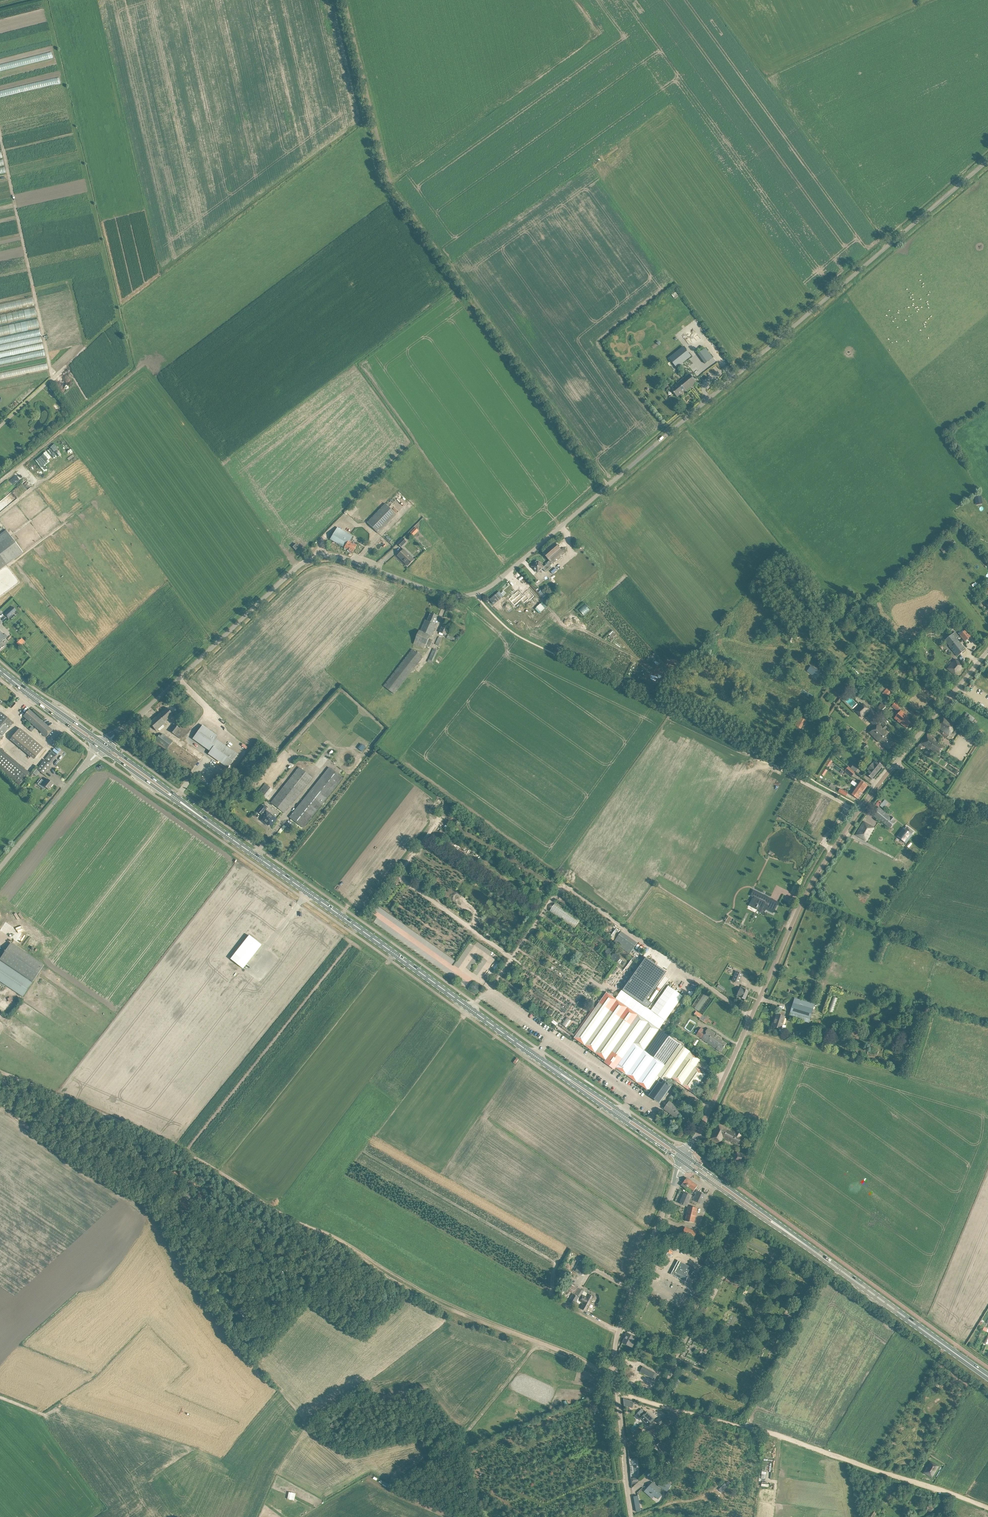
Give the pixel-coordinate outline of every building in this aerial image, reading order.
[(683,347),(669,358),(673,364),(676,361),(679,365),(691,356),(683,347)] [(698,354),(705,364),(713,358),(706,348),(698,354)] [(681,381),(679,382),(679,383),(685,390),(686,391),(696,383),(689,374),(681,381)] [(685,390),(679,383),(671,389),(677,397),(685,390)] [(5,458),(10,464),(19,456),(14,450),(12,447),(7,451),(10,454),(5,458)] [(367,522),(378,534),(397,515),(385,504),(367,522)] [(332,535),(330,539),(344,547),(344,548),(352,553),(355,548),(357,545),(352,542),(353,540),(353,539),(351,538),(352,536),(349,534),(345,532),(342,530),(337,527),(332,535)] [(416,528),(410,533),(413,536),(418,531),(416,528)] [(0,534),(0,569),(23,552),(6,530),(0,534)] [(401,547),(406,542),(403,538),(397,544),(401,547)] [(567,552),(567,551),(564,547),(561,550),(555,543),(543,553),(549,561),(552,564),(567,552)] [(403,549),(400,552),(397,555),(408,566),(414,560),(403,549)] [(536,564),(533,567),(536,570),(538,573),(543,569),(545,572),(551,567),(551,566),(552,564),(549,561),(547,563),(548,563),(544,567),(538,561),(538,562),(537,562),(535,563),(536,564)] [(513,596),(507,600),(513,606),(522,598),(529,606),(533,603),(534,605),(538,601),(527,588),(523,592),(525,594),(522,596),(519,593),(517,592),(515,594),(514,593),(512,595),(513,596)] [(16,611),(13,607),(5,614),(8,618),(16,611)] [(432,636),(435,629),(437,625),(435,624),(438,616),(431,613),(427,620),(425,620),(423,624),(420,630),(414,644),(425,648),(426,645),(430,647),(433,640),(429,639),(431,635),(432,636)] [(439,634),(445,636),(446,635),(449,630),(442,626),(439,632),(440,632),(439,634)] [(963,630),(958,633),(960,635),(962,637),(965,641),(971,636),(968,632),(966,630),(964,631),(963,630)] [(955,632),(951,635),(945,640),(950,646),(949,646),(957,656),(965,650),(956,638),(959,636),(955,632)] [(17,643),(20,647),(25,642),(22,638),(17,643)] [(428,662),(432,664),(438,650),(433,648),(428,662)] [(384,686),(394,694),(423,657),(412,649),(384,686)] [(964,666),(960,663),(955,659),(947,668),(956,675),(964,666)] [(883,693),(887,697),(891,692),(887,689),(884,692),(883,691),(882,692),(883,693)] [(909,717),(905,714),(899,709),(901,707),(895,702),(892,707),(899,713),(894,718),(906,728),(911,723),(907,720),(909,717)] [(855,711),(862,718),(870,710),(863,703),(855,711)] [(173,714),(170,711),(167,707),(149,723),(156,731),(157,729),(160,731),(164,727),(165,727),(167,725),(164,722),(173,714)] [(47,726),(29,710),(23,716),(41,732),(40,733),(46,738),(52,730),(47,726)] [(14,723),(2,712),(0,714),(0,739),(14,723)] [(871,713),(866,718),(876,728),(870,734),(876,739),(879,742),(880,741),(889,749),(895,743),(887,734),(888,733),(884,730),(887,727),(885,725),(882,728),(879,725),(880,723),(871,713)] [(970,715),(963,723),(969,728),(976,720),(970,715)] [(936,725),(940,728),(945,733),(943,735),(947,738),(949,736),(956,726),(947,719),(943,716),(936,725)] [(795,725),(801,728),(806,720),(800,717),(795,725)] [(170,730),(180,739),(183,736),(185,737),(191,729),(189,728),(191,725),(185,721),(180,728),(175,724),(170,730)] [(218,740),(218,741),(215,738),(217,735),(203,725),(193,739),(207,749),(210,751),(208,754),(228,768),(237,754),(218,740)] [(848,733),(853,736),(856,732),(850,728),(845,725),(843,729),(848,732),(848,733)] [(20,728),(10,740),(34,759),(44,748),(20,728)] [(159,735),(154,741),(151,745),(190,773),(192,769),(199,760),(172,741),(173,741),(162,733),(160,736),(159,735)] [(944,747),(940,744),(941,742),(939,741),(937,743),(934,741),(935,740),(927,735),(921,743),(929,749),(930,748),(939,754),(944,747)] [(0,753),(0,768),(20,785),(27,776),(0,753)] [(45,759),(51,763),(56,758),(50,753),(45,759)] [(51,765),(45,760),(37,769),(44,774),(51,765)] [(883,766),(879,762),(877,760),(874,764),(872,763),(866,770),(868,771),(866,774),(872,779),(883,766)] [(849,766),(848,767),(855,773),(860,768),(855,763),(850,768),(849,766)] [(299,767),(271,802),(284,813),(312,777),(299,767)] [(289,817),(292,820),(296,823),(302,827),(342,778),(329,767),(289,817)] [(852,777),(855,773),(848,767),(845,771),(852,777)] [(46,788),(48,790),(53,783),(48,779),(45,782),(42,779),(38,784),(44,790),(46,788)] [(868,786),(864,783),(861,780),(858,784),(853,780),(851,783),(856,787),(863,792),(868,786)] [(258,792),(266,798),(273,790),(265,783),(258,792)] [(858,799),(863,792),(856,787),(851,794),(858,799)] [(271,826),(277,819),(266,810),(267,809),(263,805),(258,812),(264,817),(262,820),(264,821),(264,822),(268,825),(269,824),(271,826)] [(891,817),(879,807),(873,814),(880,821),(881,820),(891,828),(896,821),(895,820),(896,819),(892,816),(891,817)] [(867,841),(874,829),(871,827),(863,823),(856,835),(867,841)] [(910,834),(903,828),(897,836),(904,842),(910,834)] [(754,890),(751,896),(756,898),(752,905),(758,908),(757,909),(760,911),(760,912),(764,914),(766,910),(773,913),(776,906),(768,902),(770,899),(765,896),(765,895),(762,894),(754,890)] [(243,968),(261,945),(249,935),(230,959),(243,968)] [(11,943),(0,959),(0,961),(26,978),(33,983),(44,965),(11,943)] [(646,957),(623,990),(648,1009),(652,1004),(647,1000),(667,972),(646,957)] [(0,961),(0,982),(16,993),(26,978),(0,961)] [(736,971),(732,981),(739,984),(743,975),(736,971)] [(749,991),(744,989),(741,988),(740,988),(737,996),(740,997),(745,1000),(749,991)] [(606,992),(574,1038),(599,1055),(598,1057),(606,1063),(607,1061),(606,1060),(607,1059),(617,1066),(616,1067),(615,1066),(613,1068),(621,1074),(623,1072),(648,1090),(648,1089),(651,1091),(660,1077),(668,1083),(669,1081),(671,1079),(672,1078),(693,1093),(693,1092),(697,1094),(704,1084),(701,1081),(706,1074),(695,1067),(701,1059),(693,1053),(695,1050),(689,1046),(688,1048),(689,1048),(688,1050),(680,1044),(665,1065),(644,1050),(659,1030),(615,998),(606,992)] [(813,1009),(814,1004),(795,998),(794,1003),(793,1003),(790,1013),(802,1017),(801,1021),(809,1024),(813,1009)] [(773,1022),(772,1026),(777,1028),(780,1029),(779,1031),(783,1032),(784,1031),(786,1025),(783,1024),(785,1016),(784,1016),(785,1012),(780,1010),(779,1014),(777,1014),(774,1022),(773,1022)] [(700,1019),(707,1024),(708,1021),(711,1023),(712,1021),(696,1011),(694,1014),(701,1018),(700,1019)] [(708,1028),(706,1031),(701,1028),(696,1035),(709,1043),(717,1049),(721,1052),(727,1044),(722,1040),(723,1039),(708,1028)] [(665,1065),(680,1044),(665,1034),(659,1030),(644,1050),(665,1065)] [(668,1084),(668,1083),(660,1077),(651,1091),(653,1093),(652,1095),(661,1101),(671,1086),(668,1084)] [(676,1118),(681,1110),(669,1102),(664,1109),(676,1118)] [(741,1136),(743,1132),(738,1129),(736,1132),(718,1123),(710,1139),(717,1142),(718,1139),(721,1141),(723,1137),(740,1145),(744,1137),(741,1136)] [(734,1155),(733,1161),(743,1164),(746,1154),(737,1152),(734,1155)] [(692,1194),(698,1186),(687,1178),(681,1185),(689,1191),(689,1192),(692,1194)] [(702,1205),(707,1195),(697,1190),(696,1193),(696,1194),(694,1197),(691,1203),(696,1205),(697,1203),(702,1205)] [(182,1196),(193,1204),(196,1199),(186,1191),(182,1196)] [(691,1203),(694,1197),(690,1195),(684,1192),(680,1203),(687,1206),(689,1202),(691,1203)] [(696,1216),(698,1208),(689,1206),(685,1221),(694,1223),(696,1216)] [(694,1239),(697,1232),(685,1227),(682,1235),(694,1239)] [(675,1266),(671,1274),(674,1276),(675,1275),(676,1276),(678,1277),(680,1278),(679,1279),(686,1282),(688,1277),(693,1280),(698,1283),(701,1278),(701,1277),(703,1274),(700,1273),(699,1273),(700,1273),(699,1274),(695,1272),(695,1271),(695,1270),(694,1270),(695,1269),(691,1267),(690,1268),(686,1266),(684,1265),(684,1264),(683,1264),(681,1263),(682,1262),(681,1262),(678,1260),(676,1264),(675,1266)] [(569,1291),(580,1297),(582,1294),(582,1295),(584,1291),(573,1284),(569,1291)] [(590,1303),(594,1297),(588,1293),(586,1297),(584,1295),(582,1295),(582,1294),(580,1297),(580,1298),(582,1299),(590,1303)] [(577,1302),(580,1298),(573,1294),(569,1302),(574,1305),(576,1301),(577,1302)] [(591,1303),(590,1303),(582,1299),(580,1298),(577,1302),(580,1304),(581,1301),(583,1303),(580,1308),(587,1311),(591,1303)] [(630,1346),(635,1337),(627,1333),(625,1336),(626,1336),(623,1342),(630,1346)] [(655,1373),(646,1368),(643,1366),(640,1372),(652,1378),(655,1373)] [(654,1419),(647,1412),(643,1415),(639,1411),(635,1415),(640,1419),(641,1418),(649,1425),(654,1419)] [(660,1424),(672,1417),(669,1414),(657,1421),(660,1424)] [(673,1444),(666,1436),(657,1444),(656,1443),(654,1445),(657,1449),(659,1447),(660,1448),(661,1448),(664,1452),(673,1444)] [(926,1474),(932,1478),(939,1466),(930,1461),(928,1466),(924,1473),(926,1474)] [(662,1479),(658,1486),(663,1489),(668,1492),(672,1485),(666,1482),(662,1479)] [(664,1492),(661,1489),(653,1482),(647,1488),(651,1493),(652,1493),(658,1499),(664,1492)]
